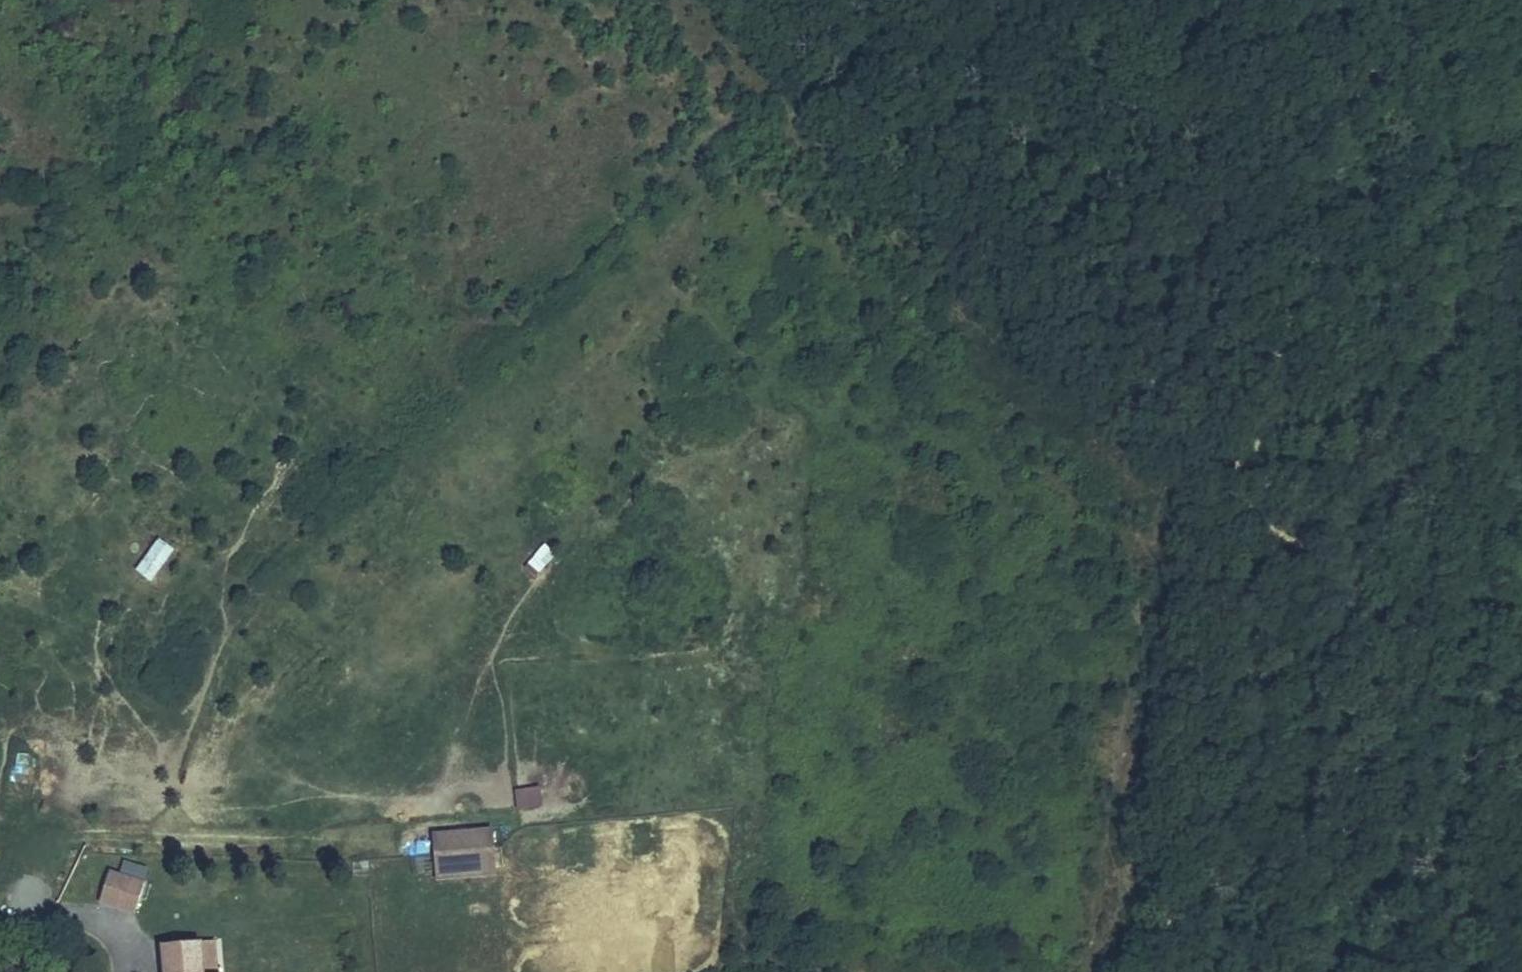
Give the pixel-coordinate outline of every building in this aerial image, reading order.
[(544,574),(556,549),(539,541),(527,566),(544,574)] [(491,831),(435,836),(439,872),(441,872),(493,868),(492,848),(491,831)] [(144,878),(147,866),(121,859),(118,871),(144,878)] [(493,868),(441,872),(442,880),(494,875),(493,868)] [(110,871),(99,902),(135,914),(145,883),(110,871)] [(206,944),(209,971),(218,971),(215,943),(206,944)] [(163,948),(165,971),(209,971),(206,944),(163,948)]
